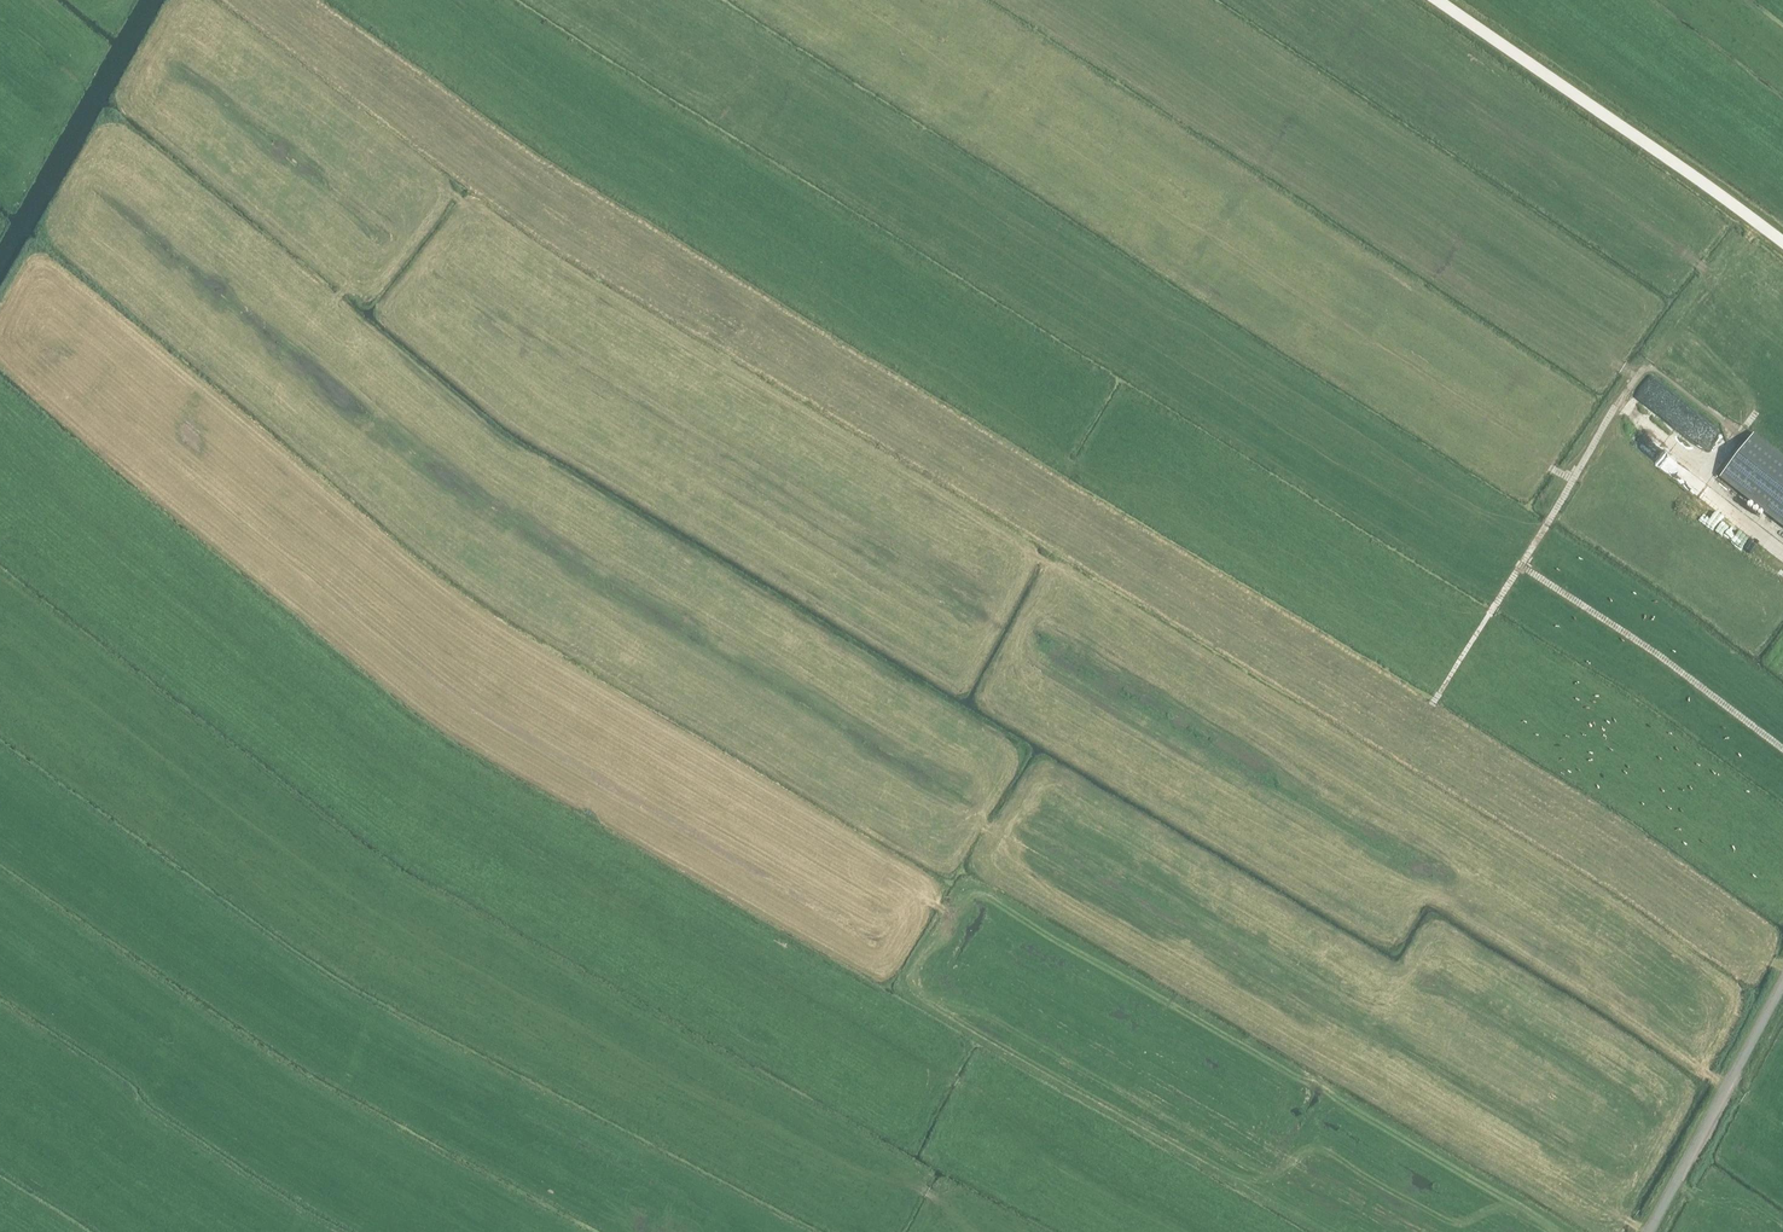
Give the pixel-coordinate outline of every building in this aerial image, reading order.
[(1753,435),(1722,476),(1782,524),(1782,459),(1753,435)]
